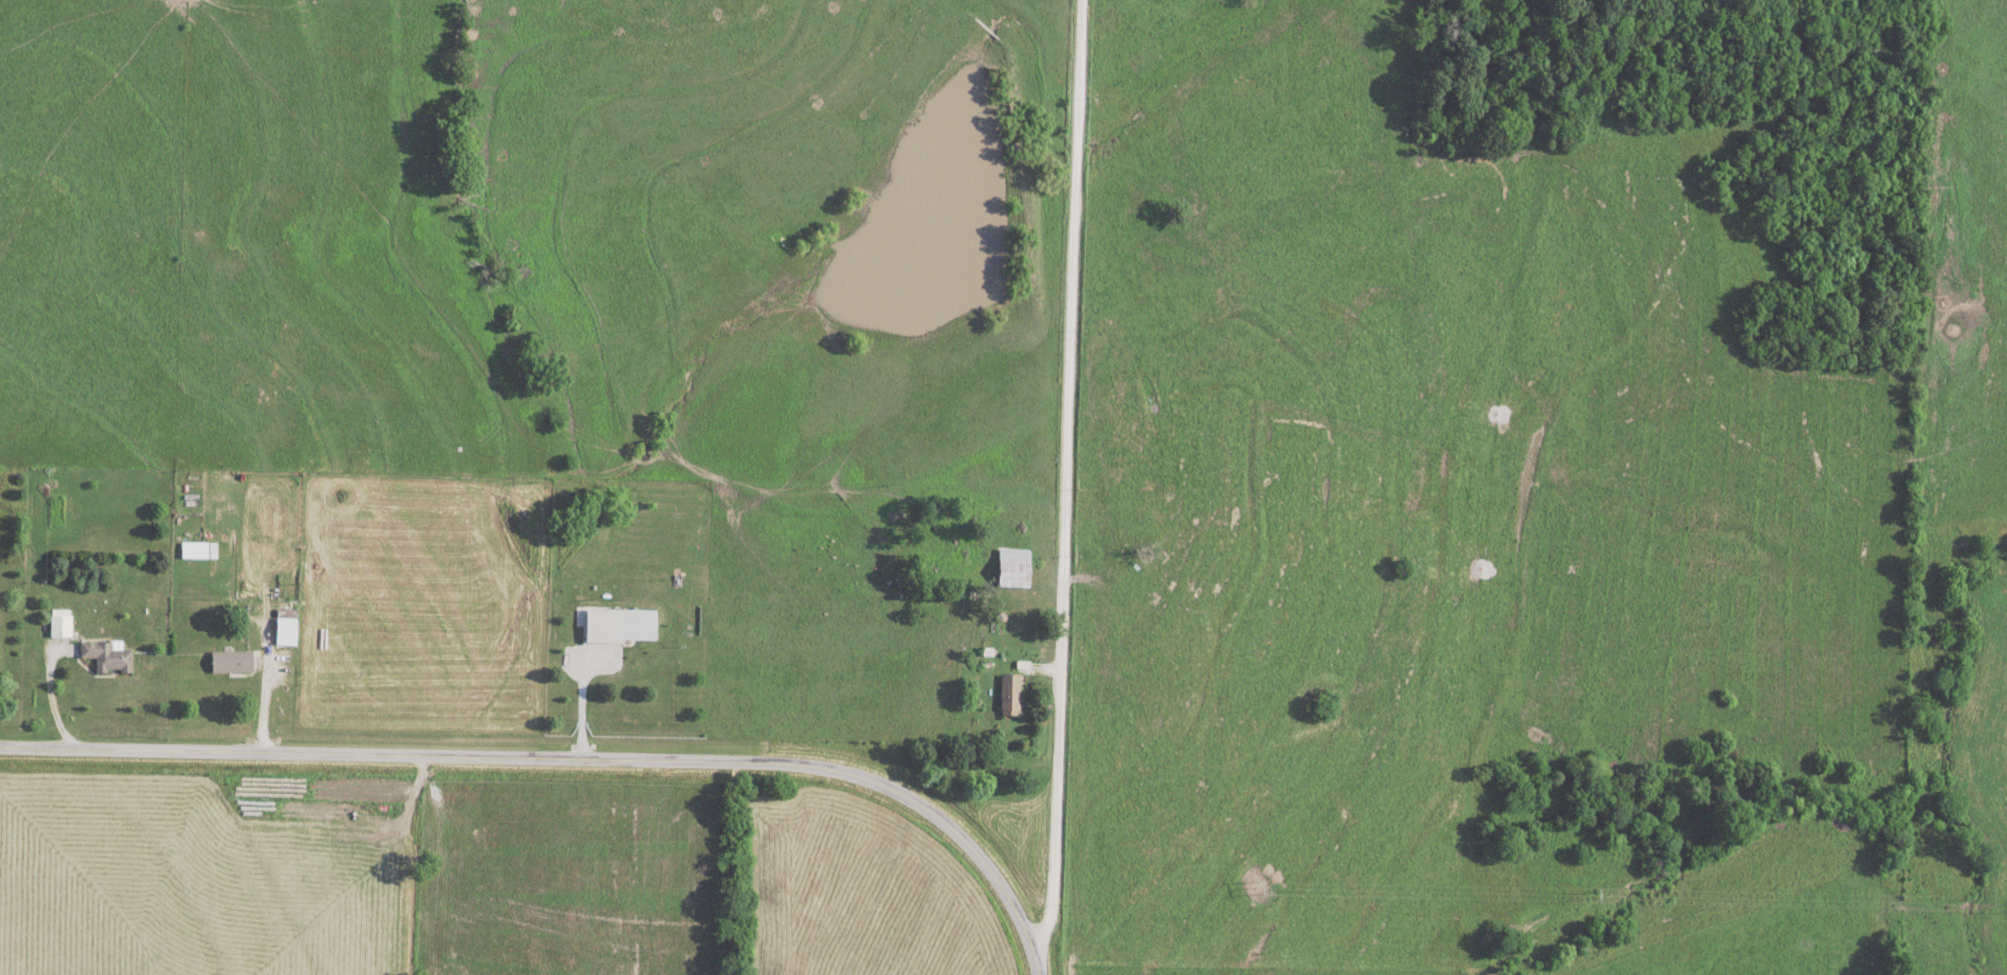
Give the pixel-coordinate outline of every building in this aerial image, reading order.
[(181,541),(181,558),(207,558),(207,541),(181,541)] [(1030,548),(999,548),(998,586),(1029,587),(1030,548)] [(296,645),(296,609),(276,609),(276,645),(296,645)] [(656,641),(656,609),(586,609),(586,640),(656,641)] [(72,636),(72,614),(50,614),(50,636),(72,636)] [(122,641),(80,641),(80,657),(95,657),(95,672),(131,672),(131,649),(122,649),(122,641)] [(211,651),(211,672),(252,672),(252,651),(211,651)] [(1000,674),(1000,715),(1019,715),(1019,674),(1000,674)]
